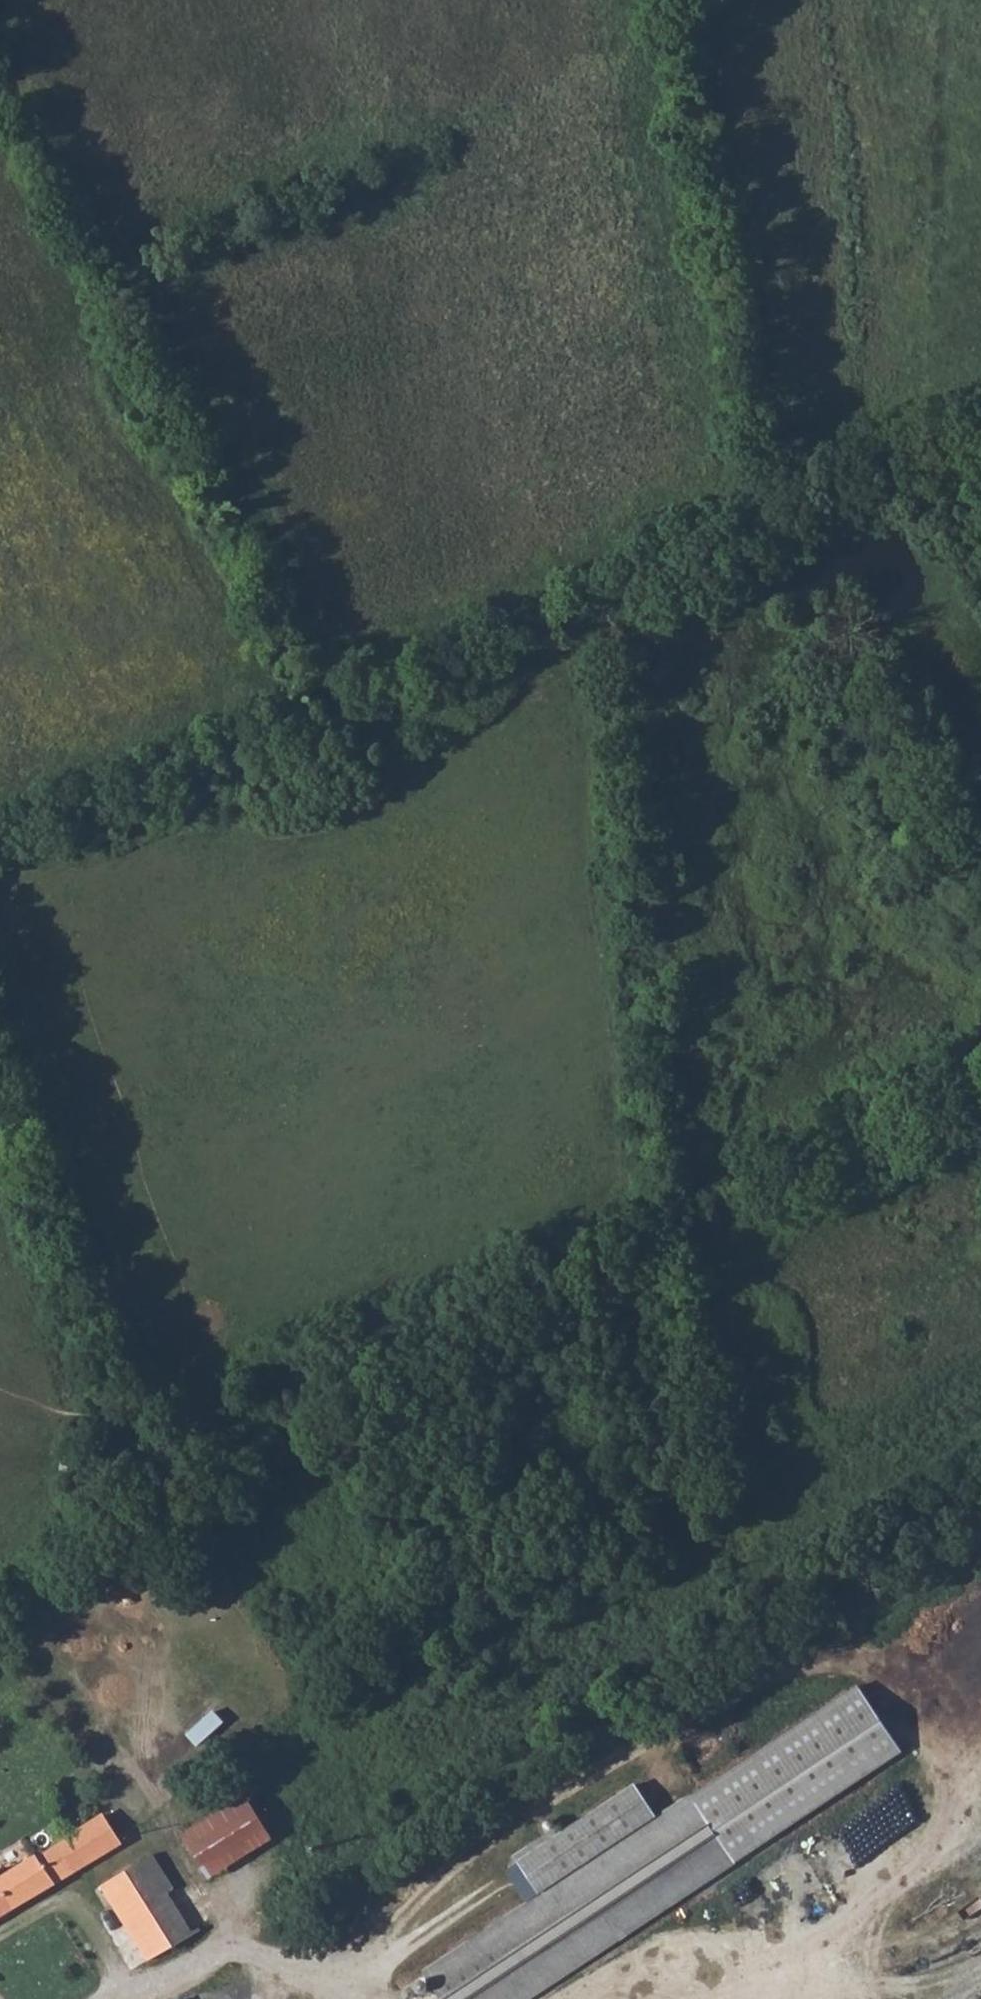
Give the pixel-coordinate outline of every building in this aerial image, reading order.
[(898,1750),(855,1684),(654,1817),(630,1781),(513,1859),(536,1893),(418,1971),(437,1998),(522,1998),(898,1750)] [(212,1711),(187,1735),(197,1746),(223,1723),(212,1711)] [(276,1841),(249,1798),(184,1838),(211,1881),(276,1841)] [(36,1858),(4,1879),(21,1907),(122,1844),(104,1816),(70,1837),(68,1840),(40,1858),(36,1858)] [(146,1961),(192,1933),(168,1893),(174,1889),(154,1857),(102,1888),(146,1961)] [(21,1907),(4,1879),(0,1873),(0,1921),(21,1907)]
